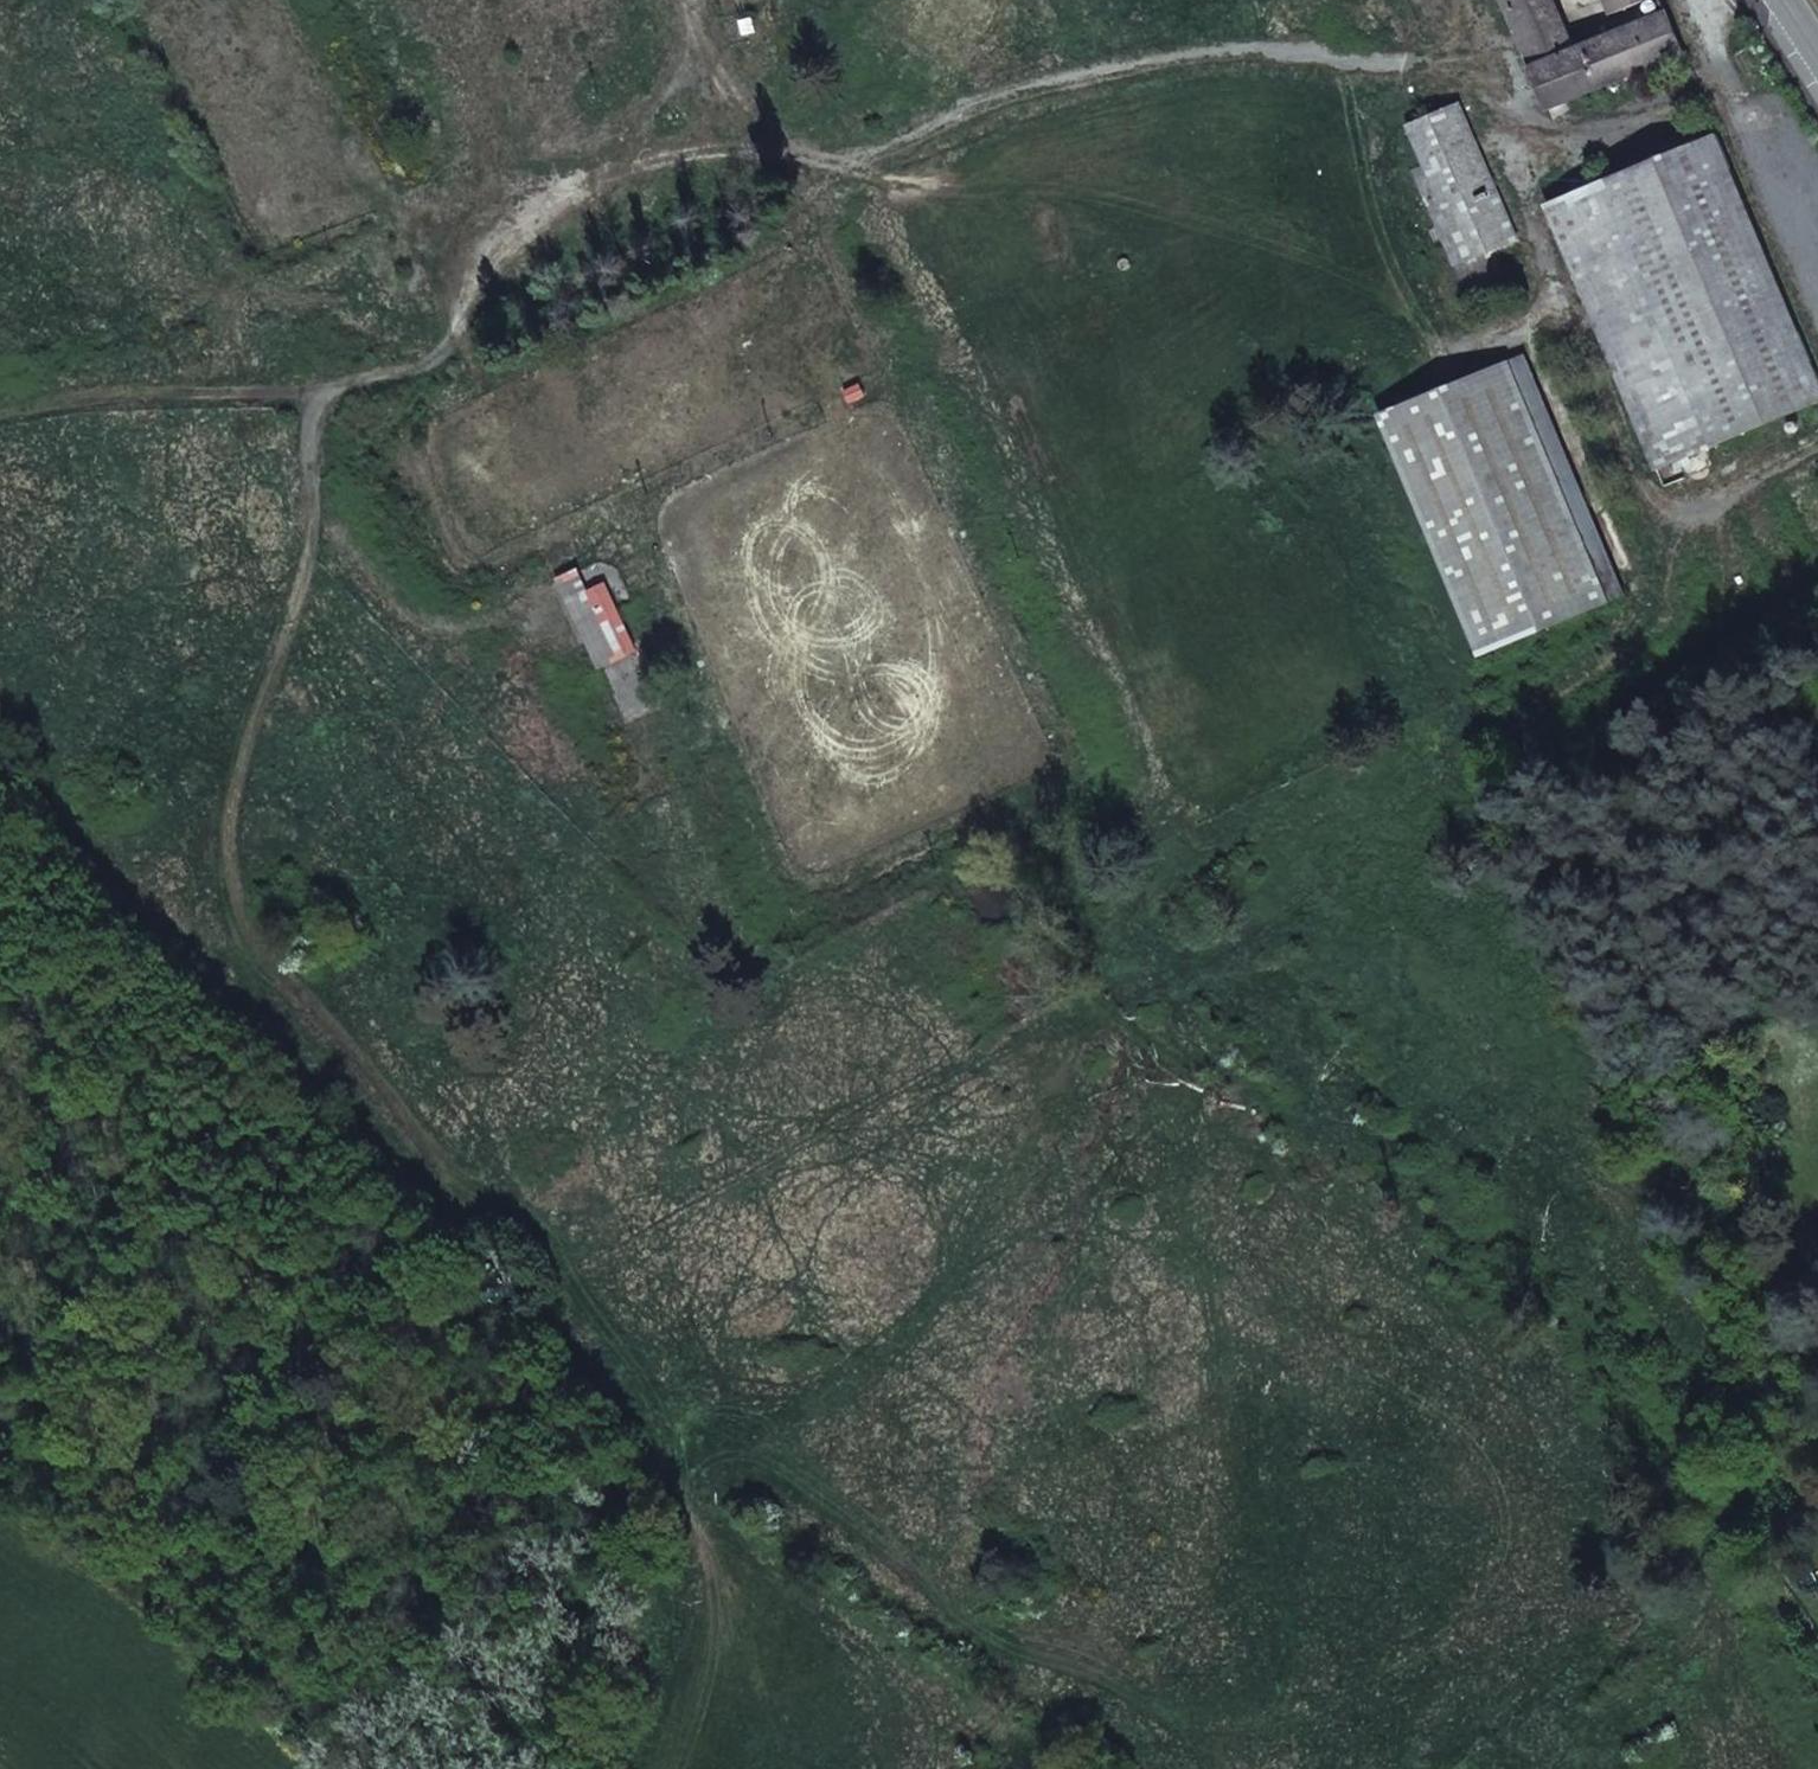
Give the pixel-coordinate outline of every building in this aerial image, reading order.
[(1493,19),(1510,12),(1505,0),(1485,0),(1493,19)] [(1550,108),(1684,52),(1668,12),(1620,32),(1573,52),(1552,0),(1505,0),(1510,12),(1517,30),(1533,68),(1545,96),(1550,108)] [(1612,15),(1646,0),(1606,0),(1612,15)] [(1501,38),(1528,103),(1545,96),(1533,68),(1517,30),(1501,38)] [(1410,125),(1468,261),(1517,239),(1496,189),(1493,190),(1456,105),(1435,114),(1433,109),(1426,113),(1429,117),(1410,125)] [(1658,469),(1817,402),(1817,372),(1718,133),(1547,204),(1658,469)] [(1521,355),(1504,363),(1388,411),(1488,652),(1604,604),(1621,597),(1609,567),(1534,386),(1521,355)] [(862,383),(848,390),(853,401),(867,394),(862,383)] [(584,567),(561,577),(602,668),(644,649),(613,581),(594,589),(584,567)] [(1739,708),(1756,743),(1775,733),(1758,699),(1739,708)]
